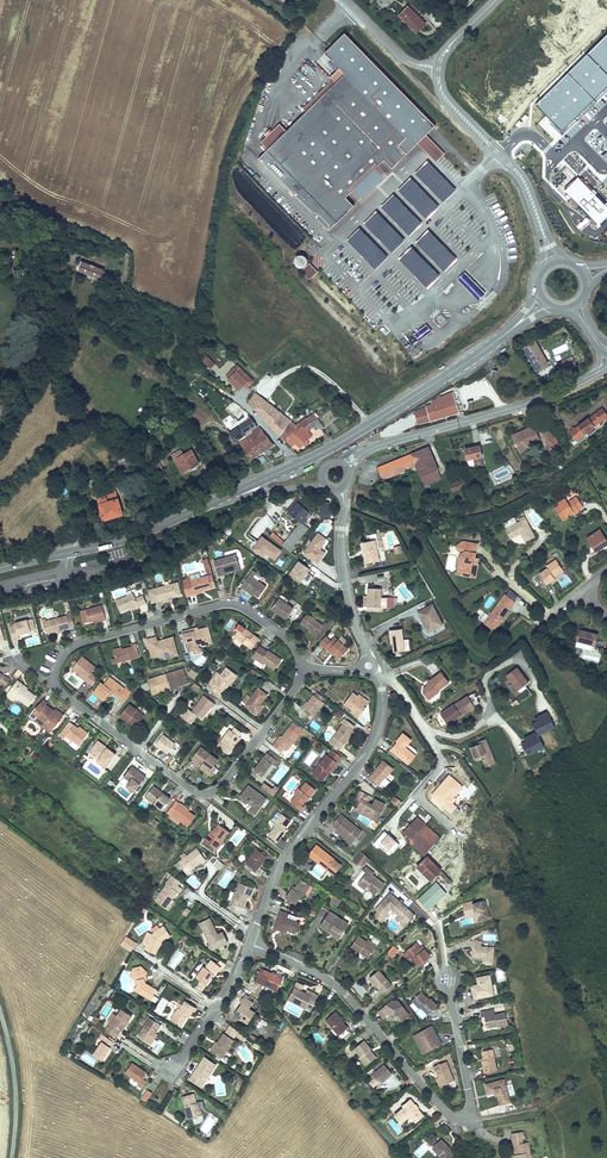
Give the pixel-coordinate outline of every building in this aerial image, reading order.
[(383,8),(391,0),(374,0),(383,8)] [(427,24),(408,5),(398,15),(416,34),(427,24)] [(303,108),(306,111),(286,131),(279,124),(272,131),(270,129),(264,135),(266,137),(260,142),(267,149),(258,158),(329,231),(354,206),(346,197),(351,193),(362,204),(390,177),(379,165),(384,160),(392,169),(418,143),(436,162),(445,154),(426,135),(436,126),(344,33),(323,53),(338,68),(329,77),(330,77),(327,84),(303,108)] [(6,263),(9,253),(0,250),(0,261),(6,263)] [(84,263),(80,272),(101,281),(105,272),(84,263)] [(318,272),(309,263),(301,272),(309,280),(318,272)] [(465,272),(457,280),(478,301),(486,294),(465,272)] [(413,335),(419,342),(432,333),(427,326),(413,335)] [(548,364),(535,341),(523,348),(536,371),(548,364)] [(571,355),(557,363),(562,372),(577,364),(571,355)] [(215,365),(206,356),(202,360),(211,369),(215,365)] [(485,377),(491,376),(493,370),(493,369),(483,374),(482,371),(494,365),(496,359),(481,368),(456,383),(469,385),(476,380),(477,382),(485,377)] [(254,382),(237,365),(224,379),(226,381),(228,380),(239,391),(245,386),(247,388),(254,382)] [(483,374),(493,369),(496,368),(494,365),(482,371),(483,374)] [(459,412),(453,392),(435,400),(431,402),(432,405),(426,407),(415,413),(418,424),(430,420),(459,412)] [(248,403),(257,412),(265,401),(256,394),(248,403)] [(257,412),(276,433),(294,419),(292,417),(291,418),(265,401),(257,412)] [(345,415),(339,407),(336,409),(342,417),(345,415)] [(237,421),(247,416),(244,409),(233,414),(237,421)] [(593,427),(594,426),(606,416),(602,409),(589,419),(588,419),(579,426),(575,429),(573,430),(570,432),(576,440),(578,443),(586,438),(586,437),(584,434),(593,427)] [(313,422),(308,417),(299,424),(304,429),(313,422)] [(299,424),(294,419),(276,433),(286,444),(304,429),(299,424)] [(245,440),(237,446),(250,465),(272,449),(258,430),(257,430),(250,420),(230,435),(234,440),(236,439),(237,440),(242,436),(245,440)] [(299,449),(312,439),(307,433),(317,425),(314,421),(313,422),(304,429),(286,444),(291,449),(296,444),(299,449)] [(231,431),(240,426),(238,423),(229,428),(231,431)] [(540,439),(534,425),(512,435),(516,444),(517,447),(518,449),(540,439)] [(555,438),(549,427),(542,431),(548,441),(555,438)] [(586,437),(595,430),(593,427),(584,434),(586,437)] [(558,443),(555,438),(548,441),(551,447),(558,443)] [(553,452),(559,447),(558,443),(551,447),(553,452)] [(482,457),(480,446),(474,447),(475,448),(470,449),(470,448),(465,449),(469,467),(474,466),(473,459),(482,457)] [(403,469),(416,464),(425,488),(430,486),(429,483),(441,478),(429,447),(378,468),(383,479),(404,471),(403,469)] [(174,461),(183,476),(200,466),(191,450),(183,455),(180,450),(171,455),(174,461)] [(453,492),(466,487),(463,480),(451,485),(453,492)] [(96,499),(102,523),(124,518),(117,493),(96,499)] [(579,510),(583,507),(576,497),(572,500),(568,502),(565,498),(558,503),(559,505),(554,508),(563,521),(568,517),(567,515),(570,513),(573,511),(574,513),(575,514),(579,511),(579,510)] [(289,513),(298,503),(309,513),(303,519),(306,521),(313,512),(298,499),(287,511),(289,513)] [(293,546),(308,528),(303,524),(306,521),(303,519),(309,513),(298,503),(289,513),(299,521),(301,522),(298,525),(284,543),(272,533),(270,536),(289,551),(293,546)] [(328,518),(327,503),(323,503),(320,504),(321,514),(324,514),(325,519),(328,518)] [(535,537),(525,519),(524,517),(519,519),(520,521),(517,523),(506,529),(505,529),(510,539),(519,534),(518,533),(520,532),(521,533),(525,542),(535,537)] [(517,523),(514,518),(503,524),(506,529),(517,523)] [(600,529),(586,538),(592,547),(596,552),(606,545),(606,541),(600,529)] [(327,539),(317,532),(303,553),(319,564),(326,552),(321,549),(327,539)] [(381,537),(380,532),(376,533),(376,534),(367,535),(368,541),(375,540),(377,548),(379,548),(377,540),(381,539),(381,537)] [(282,550),(262,535),(251,549),(267,560),(270,557),(274,560),(282,550)] [(380,561),(377,548),(375,540),(368,541),(363,542),(367,563),(380,561)] [(475,558),(477,544),(466,542),(465,543),(464,543),(463,542),(463,541),(456,546),(461,554),(460,558),(463,559),(460,575),(473,577),(475,563),(474,563),(475,558)] [(394,546),(396,554),(403,552),(401,544),(394,546)] [(240,567),(236,554),(214,561),(218,576),(223,575),(222,572),(240,567)] [(553,576),(562,569),(556,560),(546,567),(547,568),(539,574),(547,585),(555,579),(554,577),(553,576)] [(310,569),(298,561),(289,573),(301,582),(310,569)] [(554,577),(563,571),(562,569),(553,576),(554,577)] [(266,586),(259,582),(253,577),(256,573),(252,570),(241,586),(246,590),(247,588),(254,593),(259,597),(266,586)] [(212,587),(208,576),(201,578),(191,580),(190,575),(189,575),(186,580),(190,595),(196,594),(195,592),(203,590),(212,587)] [(181,595),(178,583),(148,590),(151,603),(163,600),(164,600),(163,599),(171,597),(171,598),(172,598),(181,595)] [(381,608),(381,598),(381,588),(368,588),(367,607),(381,608)] [(146,603),(143,595),(135,599),(133,593),(116,601),(120,612),(129,608),(138,605),(138,606),(146,603)] [(289,600),(282,594),(279,598),(286,603),(289,600)] [(496,627),(515,602),(505,595),(487,620),(496,627)] [(294,608),(286,603),(279,598),(272,609),(276,612),(277,611),(279,612),(278,613),(286,619),(294,608)] [(433,602),(417,610),(428,632),(444,624),(433,602)] [(106,619),(102,605),(86,610),(86,609),(81,610),(84,623),(94,620),(100,619),(101,621),(106,619)] [(74,625),(71,612),(67,613),(67,616),(46,621),(45,619),(42,620),(45,631),(48,633),(52,632),(58,631),(61,630),(70,628),(70,626),(74,625)] [(324,626),(307,614),(300,623),(309,630),(318,636),(324,626)] [(31,631),(29,625),(33,624),(32,619),(9,625),(13,640),(19,638),(18,634),(31,631)] [(496,627),(487,620),(484,623),(494,630),(496,627)] [(260,638),(254,634),(253,635),(250,633),(251,632),(239,623),(235,629),(238,631),(234,636),(252,649),(260,638)] [(198,643),(199,643),(201,644),(206,642),(207,644),(212,642),(208,627),(198,630),(196,630),(196,631),(194,632),(193,631),(183,634),(185,642),(187,641),(190,651),(192,651),(194,650),(193,648),(198,647),(198,646),(197,646),(197,645),(198,643)] [(409,638),(403,639),(402,628),(389,629),(390,641),(392,640),(392,643),(393,651),(410,649),(409,638)] [(595,646),(598,634),(579,629),(576,641),(595,646)] [(178,655),(173,637),(165,639),(165,641),(163,641),(163,640),(157,641),(156,637),(146,639),(150,653),(158,651),(159,656),(166,654),(168,655),(169,658),(178,655)] [(348,649),(334,637),(330,641),(326,637),(320,643),(328,651),(330,649),(334,653),(340,658),(348,649)] [(140,656),(136,644),(131,645),(132,646),(122,649),(114,651),(116,658),(117,663),(140,656)] [(282,660),(268,650),(267,651),(260,646),(252,656),(260,662),(261,660),(265,663),(274,670),(282,660)] [(201,654),(194,662),(198,666),(205,659),(201,654)] [(91,672),(96,667),(82,656),(77,662),(75,660),(73,663),(75,665),(74,666),(77,669),(75,671),(80,675),(85,679),(85,680),(89,683),(95,676),(95,675),(91,672)] [(225,691),(237,675),(227,667),(221,674),(215,683),(211,680),(208,685),(218,693),(222,688),(225,691)] [(529,682),(517,667),(505,676),(517,691),(529,682)] [(188,683),(184,668),(148,679),(153,694),(159,692),(159,690),(165,688),(166,690),(166,692),(176,689),(175,687),(175,685),(181,683),(182,685),(188,683)] [(215,683),(221,674),(217,672),(211,680),(215,683)] [(438,691),(449,682),(441,672),(430,680),(431,682),(427,685),(424,688),(423,693),(428,700),(439,692),(438,691)] [(0,673),(0,682),(5,686),(10,679),(0,673)] [(93,685),(98,679),(95,676),(89,683),(93,685)] [(108,694),(111,691),(113,692),(119,685),(110,677),(104,685),(101,683),(94,692),(104,700),(108,694)] [(35,696),(27,690),(20,684),(21,683),(17,680),(12,688),(15,690),(12,694),(16,697),(28,706),(35,696)] [(200,687),(194,683),(191,687),(197,691),(200,687)] [(133,691),(133,690),(127,685),(118,698),(124,702),(129,696),(133,691)] [(12,694),(15,690),(12,688),(8,693),(16,699),(16,697),(12,694)] [(264,706),(261,703),(267,695),(258,688),(251,698),(246,704),(245,706),(257,714),(264,706)] [(367,703),(358,696),(353,692),(344,704),(352,710),(351,712),(358,718),(362,713),(360,712),(364,707),(367,703)] [(310,720),(324,702),(321,701),(324,697),(317,693),(315,696),(314,695),(308,702),(303,709),(307,711),(306,713),(308,718),(310,720)] [(368,701),(359,694),(358,696),(367,703),(368,701)] [(191,724),(197,715),(202,719),(211,707),(213,708),(216,704),(204,695),(189,715),(184,711),(180,716),(191,724)] [(246,704),(251,698),(247,695),(242,701),(246,704)] [(155,698),(159,705),(163,703),(158,696),(155,698)] [(447,724),(474,706),(468,696),(440,713),(447,724)] [(62,717),(54,711),(46,704),(47,703),(43,700),(38,707),(41,710),(36,716),(45,723),(46,721),(54,728),(62,717)] [(144,716),(129,704),(120,716),(128,722),(129,720),(137,725),(144,716)] [(64,715),(55,709),(54,711),(62,717),(64,715)] [(539,735),(555,727),(547,711),(535,717),(536,720),(532,723),(536,731),(524,737),(526,740),(521,743),(528,755),(545,747),(539,735)] [(349,738),(354,731),(352,730),(355,726),(345,719),(342,722),(344,724),(334,737),(344,744),(345,743),(349,738)] [(137,725),(129,720),(128,722),(135,728),(137,725)] [(54,728),(46,721),(45,723),(42,726),(50,733),(54,728)] [(79,745),(88,733),(82,729),(81,730),(78,728),(70,722),(60,735),(64,738),(66,735),(79,745)] [(288,750),(303,730),(292,722),(282,737),(277,742),(276,741),(273,746),(282,752),(285,748),(288,750)] [(6,734),(9,730),(0,723),(0,729),(6,734)] [(217,736),(221,738),(228,729),(224,726),(217,736)] [(239,737),(242,733),(235,728),(232,731),(239,737)] [(231,747),(236,741),(238,742),(241,738),(239,737),(232,731),(230,729),(217,746),(228,754),(233,748),(231,747)] [(413,753),(416,750),(408,743),(411,740),(403,733),(396,741),(397,742),(396,744),(397,745),(395,747),(394,746),(391,750),(406,762),(413,753)] [(168,753),(175,744),(163,734),(156,744),(168,753)] [(492,755),(485,739),(476,743),(477,745),(471,747),(476,758),(478,757),(479,760),(483,759),(484,762),(490,760),(492,755)] [(107,748),(98,741),(97,742),(106,749),(107,748)] [(107,766),(116,754),(107,748),(106,749),(97,742),(89,752),(99,759),(107,766)] [(218,760),(200,747),(192,758),(202,765),(210,771),(214,766),(218,760)] [(35,760),(39,754),(34,750),(30,756),(35,760)] [(304,762),(310,766),(318,754),(312,750),(304,762)] [(328,773),(333,767),(334,768),(342,757),(332,750),(327,758),(325,757),(324,759),(323,759),(313,773),(322,781),(328,773)] [(272,763),(275,759),(279,762),(282,758),(275,753),(273,757),(268,753),(267,753),(264,757),(254,770),(262,776),(272,763)] [(408,764),(415,755),(413,753),(406,762),(408,764)] [(496,763),(492,755),(490,760),(484,762),(486,767),(496,763)] [(107,766),(99,759),(97,762),(105,768),(107,766)] [(379,786),(393,768),(383,760),(369,778),(379,786)] [(210,771),(202,765),(200,768),(210,776),(216,767),(214,766),(210,771)] [(134,792),(146,776),(132,766),(124,777),(130,781),(127,786),(134,792)] [(279,787),(275,784),(273,787),(264,781),(260,787),(274,796),(279,787)] [(309,797),(316,790),(306,782),(300,789),(298,788),(294,793),(296,795),(290,802),(301,811),(304,807),(302,805),(306,801),(305,800),(308,796),(309,797)] [(170,798),(162,793),(162,794),(159,792),(160,791),(153,786),(147,795),(150,797),(149,799),(162,809),(170,798)] [(266,799),(249,786),(241,796),(252,805),(252,803),(254,804),(253,806),(249,811),(254,815),(266,799)] [(378,820),(385,804),(375,799),(372,805),(368,803),(362,800),(365,794),(359,791),(355,799),(359,802),(356,808),(362,810),(361,812),(378,820)] [(368,803),(371,797),(365,794),(362,800),(368,803)] [(402,802),(395,797),(391,801),(398,807),(402,802)] [(172,814),(179,803),(176,801),(167,813),(171,815),(172,814)] [(195,815),(189,811),(183,807),(184,805),(180,802),(179,803),(172,814),(188,826),(195,815)] [(466,813),(470,808),(464,802),(459,806),(466,813)] [(361,812),(362,810),(356,808),(355,807),(354,810),(377,821),(378,820),(361,812)] [(283,831),(285,828),(291,821),(282,814),(274,824),(276,825),(268,835),(277,842),(285,832),(283,831)] [(362,832),(340,814),(332,825),(337,828),(336,829),(345,836),(345,837),(346,836),(354,842),(362,832)] [(440,838),(417,817),(403,833),(402,833),(407,838),(424,855),(440,838)] [(156,827),(159,822),(155,819),(151,824),(156,827)] [(221,842),(228,831),(218,824),(213,831),(211,834),(209,833),(204,840),(214,848),(219,841),(221,842)] [(400,844),(407,838),(402,833),(393,843),(394,844),(397,841),(400,844)] [(354,842),(346,836),(345,837),(345,836),(344,838),(352,844),(354,842)] [(217,850),(222,843),(221,842),(219,841),(214,848),(217,850)] [(335,859),(326,852),(325,853),(323,852),(324,851),(316,845),(309,854),(318,862),(319,862),(320,860),(329,867),(327,869),(334,875),(340,867),(333,861),(335,859)] [(202,864),(206,861),(197,848),(179,862),(187,873),(193,869),(192,868),(194,867),(194,868),(201,862),(202,864)] [(256,871),(267,857),(257,849),(246,863),(256,871)] [(368,858),(361,851),(353,862),(356,864),(363,865),(368,858)] [(451,881),(441,871),(427,856),(416,867),(431,881),(432,880),(442,890),(451,881)] [(329,867),(320,860),(319,862),(327,869),(329,867)] [(376,894),(384,883),(375,877),(374,879),(371,877),(373,875),(374,873),(365,866),(362,870),(366,873),(358,884),(366,890),(368,887),(376,894)] [(172,899),(178,892),(178,893),(182,888),(169,879),(166,884),(167,884),(155,900),(161,905),(164,902),(168,905),(172,899)] [(303,896),(310,885),(301,879),(296,887),(294,889),(292,888),(286,898),(295,904),(302,895),(303,896)] [(402,891),(392,881),(390,883),(401,893),(402,891)] [(250,897),(254,888),(240,883),(237,892),(235,891),(231,902),(243,907),(247,896),(250,897)] [(411,911),(397,899),(396,900),(394,899),(395,897),(390,893),(375,910),(377,911),(374,915),(382,922),(385,918),(384,916),(391,909),(398,915),(397,917),(402,921),(411,911)] [(167,909),(174,901),(172,899),(168,905),(164,902),(161,905),(167,909)] [(489,918),(486,908),(484,909),(481,901),(473,903),(473,901),(462,904),(465,915),(473,913),(473,912),(475,911),(477,919),(482,918),(482,919),(489,918)] [(292,932),(296,922),(287,918),(289,914),(280,910),(273,928),(284,932),(285,929),(287,930),(292,932)] [(404,926),(415,915),(411,911),(402,921),(400,923),(404,926)] [(466,917),(473,915),(475,921),(482,919),(482,918),(477,919),(475,911),(473,912),(473,913),(465,915),(466,917)] [(348,924),(330,912),(321,927),(330,932),(333,928),(342,933),(348,924)] [(228,942),(223,931),(219,933),(216,928),(214,929),(209,918),(199,923),(204,933),(208,932),(213,941),(210,945),(212,950),(228,942)] [(162,942),(171,936),(164,926),(160,929),(154,933),(152,934),(148,932),(142,944),(147,946),(156,951),(160,942),(161,941),(162,942)] [(339,938),(342,933),(333,928),(330,932),(339,938)] [(213,941),(208,932),(204,933),(210,945),(213,941)] [(131,951),(136,943),(126,936),(121,944),(131,951)] [(370,956),(376,945),(367,939),(366,941),(358,936),(351,947),(359,952),(361,950),(370,956)] [(156,951),(147,946),(145,949),(156,954),(162,942),(161,941),(160,942),(156,951)] [(493,963),(494,947),(481,946),(481,942),(470,941),(470,946),(473,946),(473,956),(483,957),(483,962),(493,963)] [(430,956),(424,949),(422,950),(420,947),(416,943),(407,951),(413,958),(419,966),(430,956)] [(391,957),(398,950),(394,946),(389,952),(391,957)] [(413,958),(407,951),(403,954),(409,961),(413,958)] [(211,975),(212,973),(215,975),(218,971),(221,966),(211,960),(205,968),(204,967),(197,976),(202,979),(200,981),(206,985),(212,976),(211,975)] [(138,984),(137,979),(133,976),(135,970),(140,968),(145,972),(144,977),(144,980),(145,980),(146,980),(146,976),(146,972),(141,966),(133,969),(131,976),(136,980),(137,986),(138,984)] [(157,990),(145,983),(145,980),(144,980),(144,977),(145,972),(140,968),(135,970),(133,976),(137,979),(138,984),(137,986),(134,990),(151,1000),(157,990)] [(392,985),(378,970),(369,977),(373,981),(376,984),(383,993),(392,985)] [(277,990),(283,977),(275,973),(275,975),(274,977),(271,976),(261,971),(256,981),(266,985),(277,990)] [(494,995),(490,975),(477,978),(478,983),(479,983),(479,984),(478,985),(477,986),(477,984),(471,986),(473,993),(476,992),(477,998),(494,995)] [(201,991),(206,985),(200,981),(196,988),(201,991)] [(358,981),(353,986),(362,996),(367,991),(358,981)] [(274,997),(277,990),(266,985),(263,992),(274,997)] [(314,1004),(318,995),(313,992),(311,996),(305,993),(294,987),(288,999),(305,1008),(308,1002),(314,1004)] [(437,1005),(430,998),(429,999),(428,1000),(426,998),(426,997),(421,992),(412,1001),(420,1008),(421,1007),(428,1014),(429,1013),(437,1005)] [(255,1012),(249,1008),(253,1003),(250,1001),(248,999),(244,997),(240,1003),(241,1003),(234,1015),(248,1024),(254,1014),(255,1012)] [(190,1016),(193,1012),(195,1007),(185,1001),(182,1005),(179,1003),(177,1007),(178,1008),(173,1018),(177,1021),(176,1023),(181,1026),(187,1017),(186,1016),(187,1014),(190,1016)] [(311,1010),(314,1004),(308,1002),(305,1008),(311,1010)] [(409,1014),(400,1003),(389,1003),(378,1012),(383,1018),(388,1013),(399,1014),(403,1019),(409,1014)] [(122,1031),(132,1016),(122,1009),(117,1016),(111,1024),(110,1023),(105,1031),(115,1038),(120,1030),(122,1031)] [(508,1025),(505,1012),(494,1014),(493,1009),(480,1011),(481,1017),(484,1016),(486,1028),(495,1026),(495,1025),(497,1025),(497,1026),(497,1027),(508,1025)] [(346,1028),(347,1027),(342,1022),(340,1020),(342,1019),(335,1011),(326,1020),(339,1035),(342,1038),(349,1032),(346,1028)] [(111,1024),(117,1016),(113,1013),(107,1021),(110,1023),(111,1024)] [(156,1033),(161,1025),(150,1018),(138,1036),(149,1043),(156,1033)] [(339,1035),(326,1020),(322,1023),(335,1038),(339,1035)] [(236,1037),(239,1030),(229,1024),(225,1031),(236,1037)] [(439,1038),(431,1025),(430,1026),(435,1035),(433,1036),(435,1040),(439,1038)] [(435,1040),(433,1036),(435,1035),(430,1026),(416,1034),(418,1038),(417,1038),(422,1049),(429,1050),(442,1043),(439,1038),(435,1040)] [(151,1045),(158,1034),(156,1033),(149,1043),(151,1045)] [(108,1052),(114,1042),(108,1038),(102,1034),(99,1039),(102,1041),(93,1054),(102,1060),(106,1054),(107,1051),(108,1052)] [(225,1054),(234,1040),(224,1034),(218,1042),(217,1044),(214,1044),(211,1050),(218,1055),(225,1054)] [(251,1034),(247,1041),(253,1044),(257,1037),(251,1034)] [(418,1038),(416,1034),(413,1035),(423,1053),(429,1050),(422,1049),(417,1038),(418,1038)] [(376,1057),(371,1052),(370,1053),(368,1051),(370,1050),(371,1049),(364,1040),(354,1048),(361,1056),(359,1058),(366,1065),(376,1057)] [(497,1070),(493,1049),(483,1051),(484,1060),(482,1060),(484,1072),(497,1070)] [(204,1084),(216,1065),(205,1057),(200,1064),(202,1065),(198,1071),(196,1070),(192,1076),(204,1084)] [(454,1081),(446,1061),(433,1067),(435,1072),(436,1071),(439,1078),(442,1086),(454,1081)] [(142,1079),(146,1073),(132,1063),(125,1073),(139,1082),(138,1085),(142,1088),(146,1081),(142,1079)] [(379,1084),(392,1073),(384,1064),(372,1075),(374,1078),(378,1082),(379,1084)] [(204,1084),(192,1076),(190,1080),(202,1087),(204,1084)] [(373,1087),(378,1082),(374,1078),(369,1082),(373,1087)] [(510,1102),(504,1079),(485,1085),(487,1094),(495,1092),(496,1095),(498,1094),(500,1105),(510,1102)] [(148,1099),(152,1093),(148,1090),(144,1096),(148,1099)] [(199,1110),(197,1103),(194,1093),(182,1097),(187,1115),(191,1113),(192,1118),(202,1115),(201,1110),(199,1110)] [(423,1116),(417,1108),(415,1105),(410,1099),(402,1105),(404,1107),(398,1112),(404,1120),(406,1119),(404,1116),(407,1114),(408,1115),(409,1114),(410,1115),(416,1122),(423,1116)] [(404,1120),(398,1112),(394,1115),(401,1123),(404,1120)] [(208,1115),(200,1129),(208,1134),(216,1120),(208,1115)] [(522,1143),(521,1138),(513,1140),(515,1154),(517,1154),(516,1144),(522,1143)] [(449,1148),(441,1139),(432,1148),(439,1155),(440,1156),(441,1157),(454,1157),(449,1148)] [(526,1153),(529,1152),(528,1142),(522,1143),(516,1144),(517,1154),(515,1154),(514,1155),(514,1156),(514,1157),(527,1157),(526,1153)]
